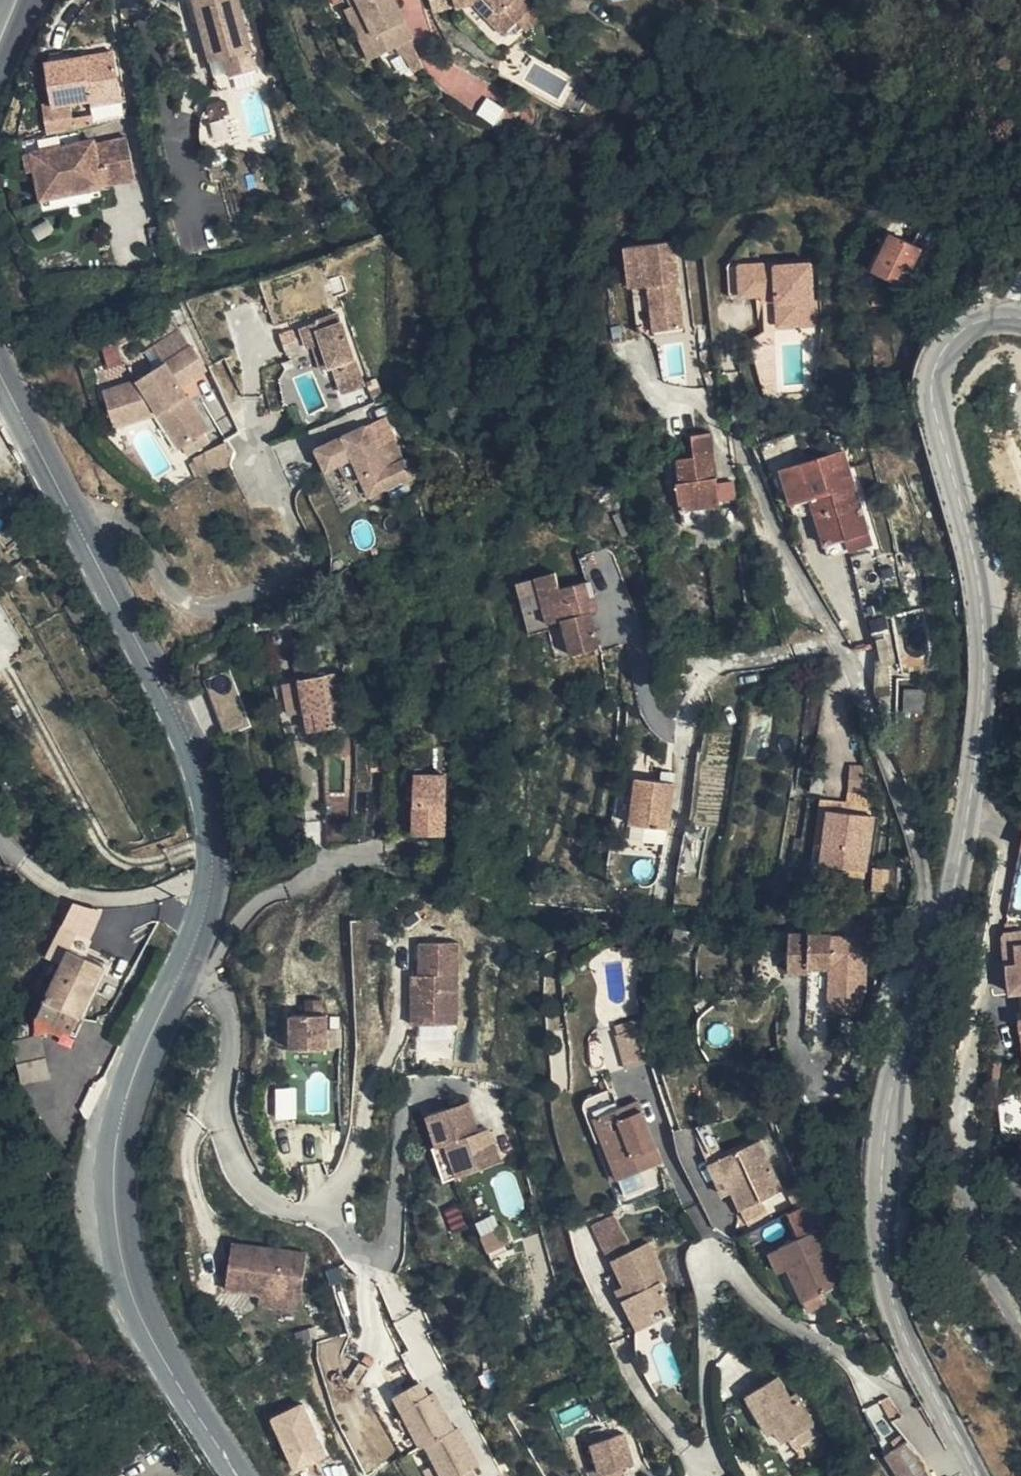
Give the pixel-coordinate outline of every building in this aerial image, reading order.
[(220,74),(236,71),(240,89),(268,82),(246,0),(235,0),(202,9),(220,74)] [(366,17),(378,45),(388,41),(402,69),(424,59),(414,37),(420,32),(405,0),(359,0),(366,17)] [(446,18),(464,17),(461,0),(437,0),(446,18)] [(464,17),(483,16),(511,46),(528,26),(536,16),(528,9),(536,0),(461,0),(464,17)] [(548,25),(536,16),(528,26),(539,37),(548,25)] [(378,45),(366,17),(357,22),(384,77),(402,69),(388,41),(378,45)] [(120,57),(96,63),(98,70),(122,66),(120,57)] [(98,70),(96,63),(52,71),(62,115),(100,107),(101,115),(132,109),(122,66),(98,70)] [(236,71),(220,74),(226,94),(240,89),(236,71)] [(239,118),(220,124),(223,134),(242,128),(239,118)] [(68,155),(44,158),(46,182),(40,182),(46,214),(112,203),(111,197),(142,191),(131,148),(102,155),(101,151),(79,157),(81,166),(69,167),(68,155)] [(46,182),(44,158),(29,160),(32,182),(40,182),(46,182)] [(928,245),(895,232),(881,272),(913,284),(928,245)] [(697,328),(689,242),(639,246),(642,292),(648,292),(652,333),(697,328)] [(788,265),(741,266),(743,296),(755,296),(776,295),(790,294),(791,302),(791,317),(829,315),(828,303),(826,303),(824,265),(789,267),(788,265)] [(776,302),(791,302),(790,294),(776,295),(776,302)] [(292,353),(317,346),(329,342),(337,368),(341,367),(350,395),(369,388),(345,315),(287,333),(292,353)] [(829,325),(829,315),(791,317),(792,327),(829,325)] [(161,344),(174,365),(196,350),(182,330),(161,344)] [(329,342),(317,346),(326,372),(337,368),(329,342)] [(196,350),(174,365),(144,384),(107,394),(116,431),(165,416),(186,453),(189,452),(198,446),(209,438),(214,435),(186,389),(210,375),(196,350)] [(381,380),(372,384),(378,398),(387,394),(381,380)] [(332,472),(347,466),(358,461),(368,481),(375,497),(420,477),(411,460),(392,467),(373,426),(322,449),(332,472)] [(731,483),(727,434),(706,434),(707,458),(692,458),(693,481),(689,481),(691,512),(734,511),(733,505),(749,504),(747,483),(731,483)] [(214,447),(209,438),(198,446),(203,454),(214,447)] [(198,446),(189,452),(195,460),(203,454),(198,446)] [(358,461),(347,466),(357,485),(368,481),(358,461)] [(893,489),(869,492),(869,511),(847,513),(848,532),(849,544),(850,549),(898,545),(893,489)] [(869,511),(869,492),(822,498),(825,533),(848,532),(847,513),(869,511)] [(848,532),(825,533),(825,544),(849,544),(848,532)] [(899,558),(898,545),(850,549),(851,562),(899,558)] [(554,580),(534,583),(541,630),(556,628),(563,664),(592,659),(586,622),(588,622),(586,608),(583,592),(556,597),(554,580)] [(307,685),(315,716),(328,715),(332,733),(358,728),(348,676),(307,685)] [(933,695),(914,693),(912,715),(930,715),(933,695)] [(328,715),(315,716),(320,736),(332,733),(328,715)] [(675,847),(689,772),(673,768),(671,778),(647,775),(638,824),(641,824),(639,839),(675,847)] [(457,833),(453,774),(422,775),(425,833),(457,833)] [(858,799),(857,807),(857,817),(842,817),(832,869),(873,874),(880,832),(877,801),(858,799)] [(857,817),(857,807),(831,804),(822,874),(872,880),(873,874),(832,869),(842,817),(857,817)] [(897,893),(898,870),(882,872),(881,892),(897,893)] [(59,962),(63,948),(86,955),(99,910),(66,900),(48,959),(59,962)] [(1013,933),(1017,964),(1020,964),(1020,963),(1020,962),(1020,932),(1013,933)] [(842,936),(799,937),(799,977),(820,977),(820,970),(843,970),(844,986),(845,1012),(874,1011),(879,991),(877,937),(842,939),(842,936)] [(427,942),(429,971),(430,982),(419,982),(420,1022),(468,1021),(466,941),(427,942)] [(111,971),(73,954),(55,1008),(93,1023),(111,971)] [(820,970),(820,977),(820,987),(844,986),(843,970),(820,970)] [(430,982),(429,971),(419,972),(419,982),(430,982)] [(331,1012),(332,998),(316,998),(316,1013),(300,1013),(300,1049),(338,1050),(338,1013),(331,1012)] [(93,1023),(55,1008),(48,1026),(86,1042),(93,1023)] [(58,1046),(42,1050),(38,1069),(45,1093),(69,1085),(58,1046)] [(38,1069),(42,1050),(33,1052),(38,1069)] [(656,1095),(617,1111),(628,1134),(620,1138),(636,1176),(681,1161),(656,1095)] [(489,1097),(445,1105),(452,1140),(461,1139),(468,1170),(511,1161),(505,1127),(495,1128),(489,1097)] [(628,1134),(617,1111),(604,1116),(629,1180),(636,1176),(620,1138),(628,1134)] [(468,1170),(461,1139),(452,1140),(447,1141),(452,1172),(468,1170)] [(777,1140),(734,1159),(749,1190),(758,1208),(778,1199),(800,1189),(777,1140)] [(749,1190),(734,1159),(724,1163),(739,1195),(749,1190)] [(783,1210),(778,1199),(758,1208),(763,1218),(783,1210)] [(602,1255),(628,1244),(615,1214),(590,1225),(602,1255)] [(481,1232),(485,1247),(509,1242),(505,1225),(481,1232)] [(832,1232),(795,1246),(803,1269),(816,1301),(836,1294),(854,1288),(832,1232)] [(311,1300),(316,1256),(240,1245),(234,1291),(268,1295),(302,1298),(311,1300)] [(683,1282),(668,1245),(628,1259),(640,1292),(632,1296),(643,1322),(684,1307),(676,1286),(683,1282)] [(803,1269),(795,1246),(783,1251),(791,1272),(803,1269)] [(840,1306),(836,1294),(816,1301),(820,1313),(840,1306)] [(302,1298),(268,1295),(268,1308),(301,1312),(310,1314),(311,1300),(302,1298)] [(391,1397),(427,1468),(422,1470),(424,1475),(479,1475),(429,1378),(391,1397)] [(758,1395),(762,1401),(782,1389),(777,1384),(758,1395)] [(782,1389),(762,1401),(749,1410),(771,1447),(780,1442),(790,1456),(812,1442),(782,1389)] [(270,1415),(288,1472),(324,1461),(306,1404),(270,1415)] [(933,1411),(904,1426),(920,1447),(897,1458),(910,1475),(966,1475),(956,1456),(933,1411)] [(812,1442),(790,1456),(795,1464),(817,1450),(812,1442)] [(595,1475),(638,1475),(628,1447),(589,1462),(595,1475)]
